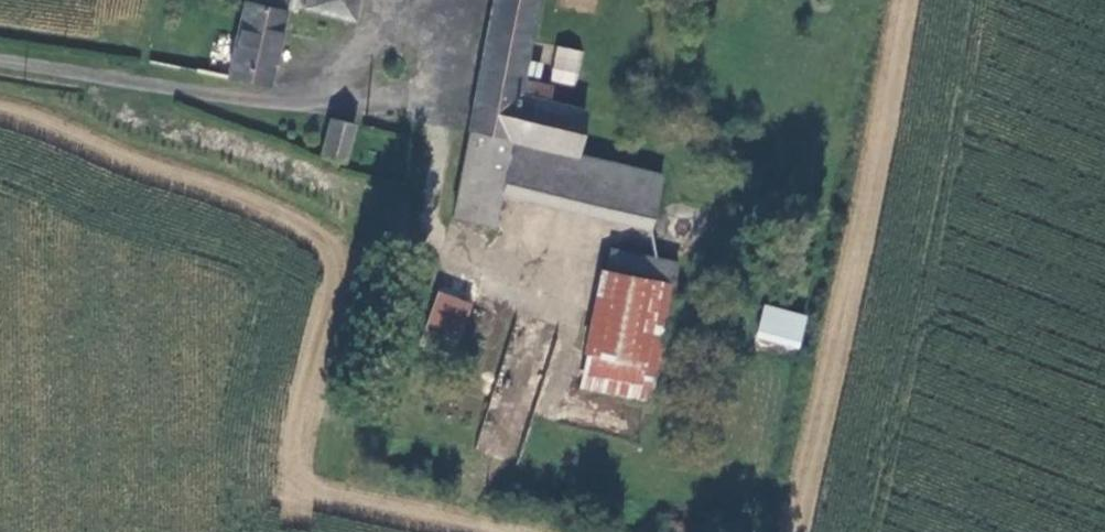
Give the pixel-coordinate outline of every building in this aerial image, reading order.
[(286,11),(282,9),(250,0),(248,0),(228,77),(270,86),(286,11)] [(282,9),(284,0),(250,0),(282,9)] [(301,6),(362,18),(363,11),(365,0),(302,0),(301,6)] [(576,154),(590,110),(551,97),(552,81),(522,72),(539,0),(500,0),(469,125),(512,137),(576,154)] [(331,118),(319,153),(343,162),(357,127),(331,118)] [(492,221),(502,178),(512,137),(469,125),(450,211),(492,221)] [(502,178),(651,215),(661,175),(576,154),(512,137),(502,178)] [(679,257),(615,241),(610,264),(675,279),(679,257)] [(585,374),(652,389),(675,279),(610,264),(602,262),(584,341),(591,342),(585,374)] [(451,356),(469,302),(440,292),(421,346),(451,356)] [(803,317),(768,308),(760,337),(795,346),(803,317)]
